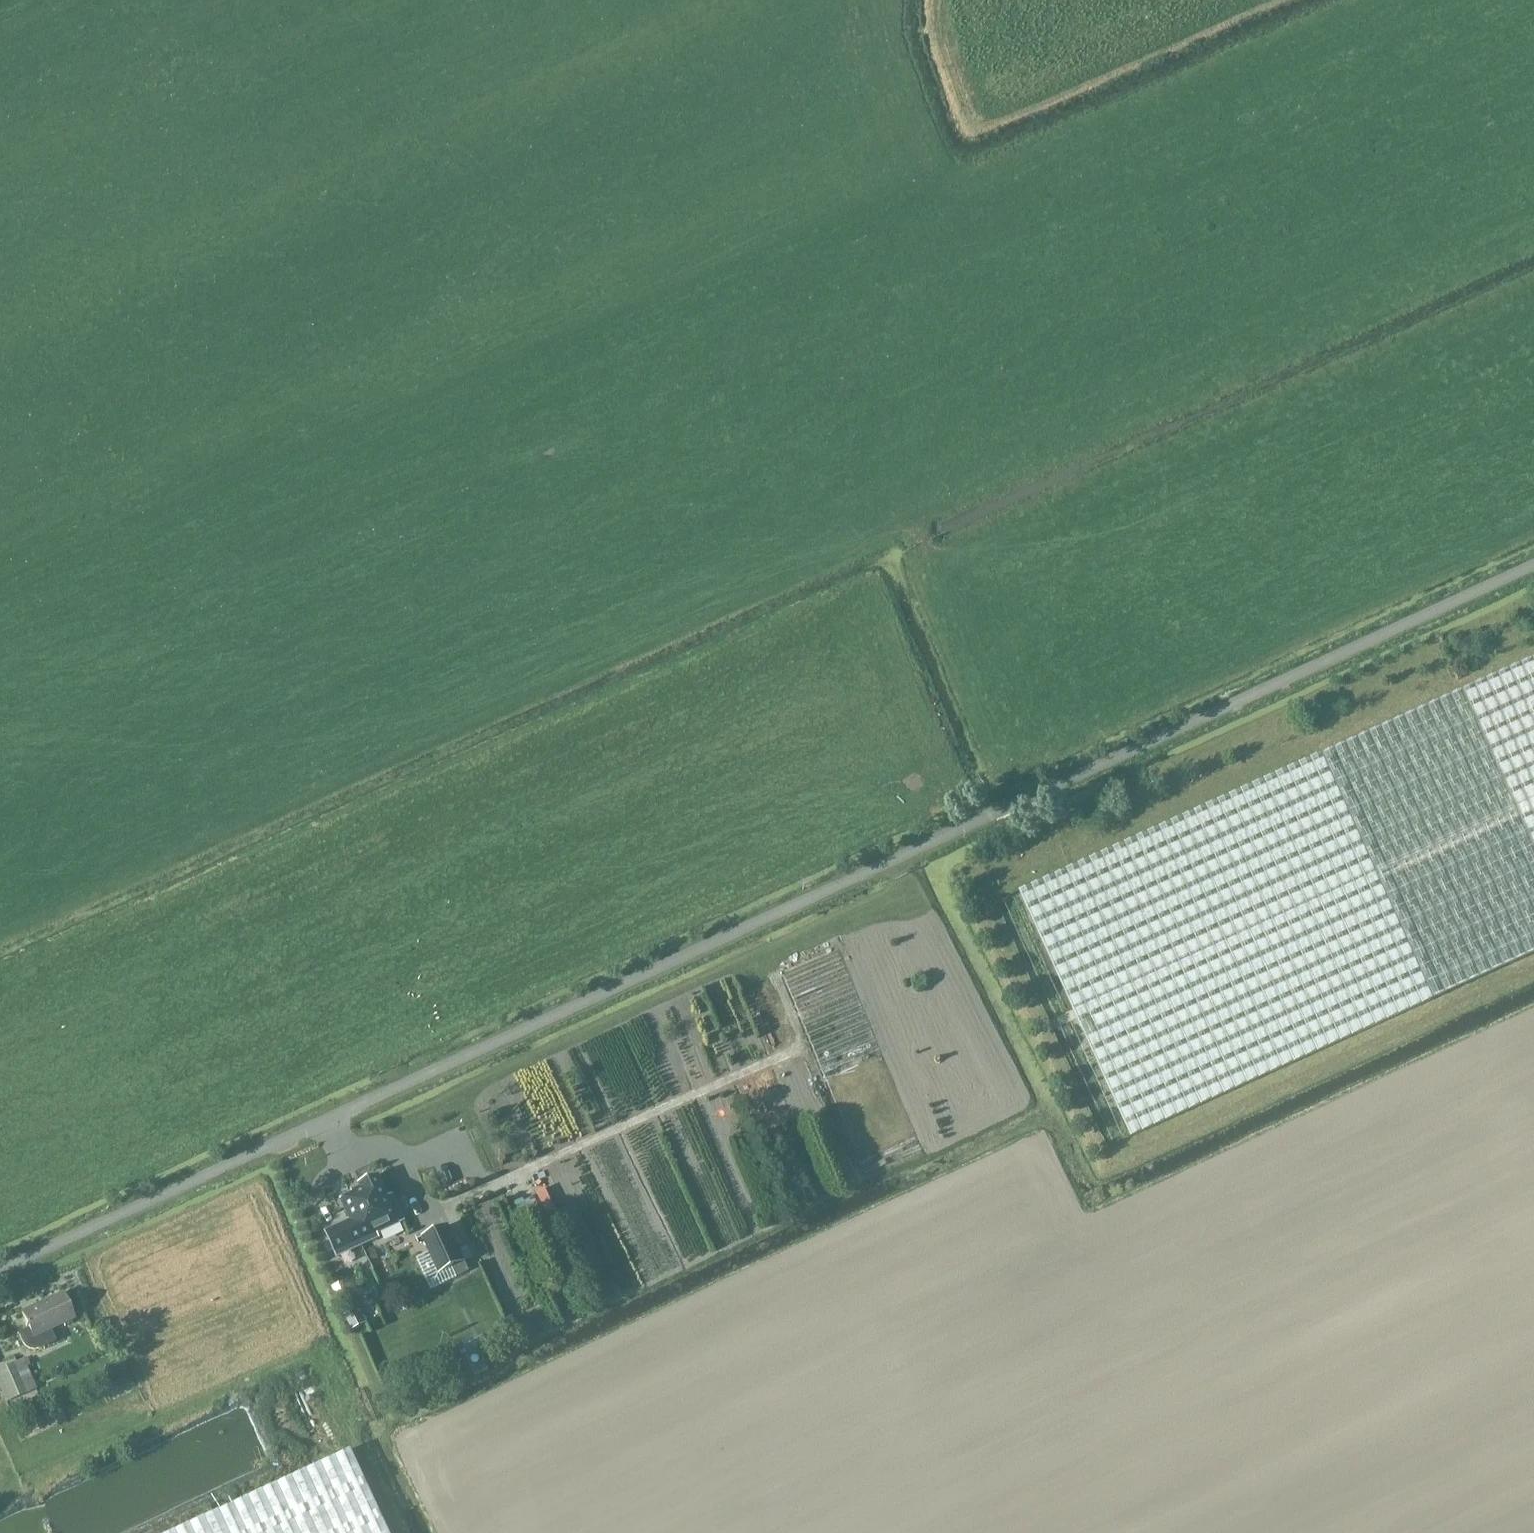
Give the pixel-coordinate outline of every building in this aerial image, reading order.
[(1018,890),(1130,1135),(1533,951),(1533,656),(1018,890)] [(351,1220),(325,1232),(337,1256),(379,1237),(377,1233),(404,1221),(392,1195),(388,1196),(378,1175),(359,1183),(361,1187),(352,1191),(353,1194),(341,1199),(351,1220)] [(503,1214),(518,1213),(517,1196),(502,1197),(503,1214)] [(437,1230),(422,1237),(439,1273),(464,1261),(451,1232),(440,1237),(437,1230)] [(21,1311),(29,1328),(17,1334),(18,1335),(22,1343),(25,1347),(29,1350),(34,1351),(38,1350),(56,1342),(50,1330),(73,1319),(61,1293),(21,1311)] [(5,1401),(36,1388),(23,1357),(0,1367),(0,1389),(5,1401)] [(330,1457),(169,1532),(366,1532),(330,1457)]
